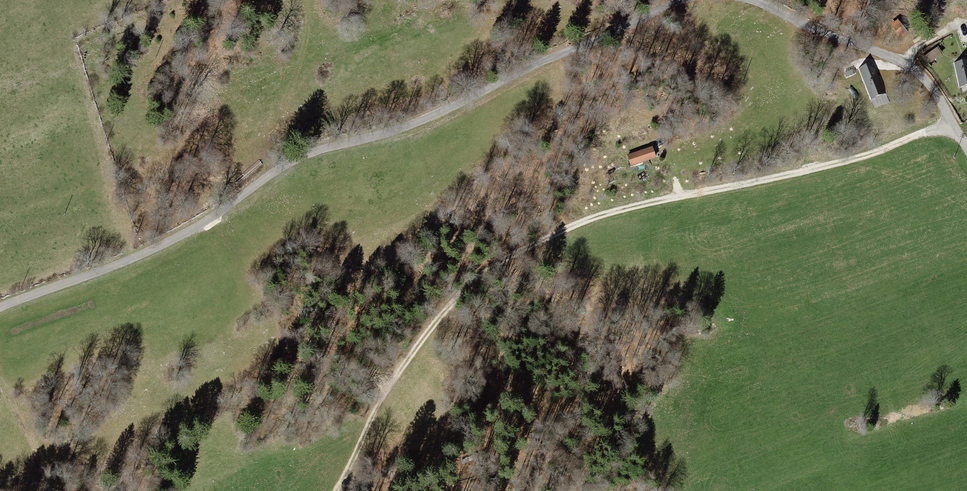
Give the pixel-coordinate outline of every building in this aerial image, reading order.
[(911,35),(897,20),(890,26),(904,42),(911,35)] [(923,57),(928,65),(943,55),(938,47),(923,57)] [(956,61),(960,87),(966,85),(966,59),(956,61)] [(858,68),(871,99),(886,93),(875,68),(858,68)] [(630,157),(633,165),(655,158),(652,149),(630,157)]
